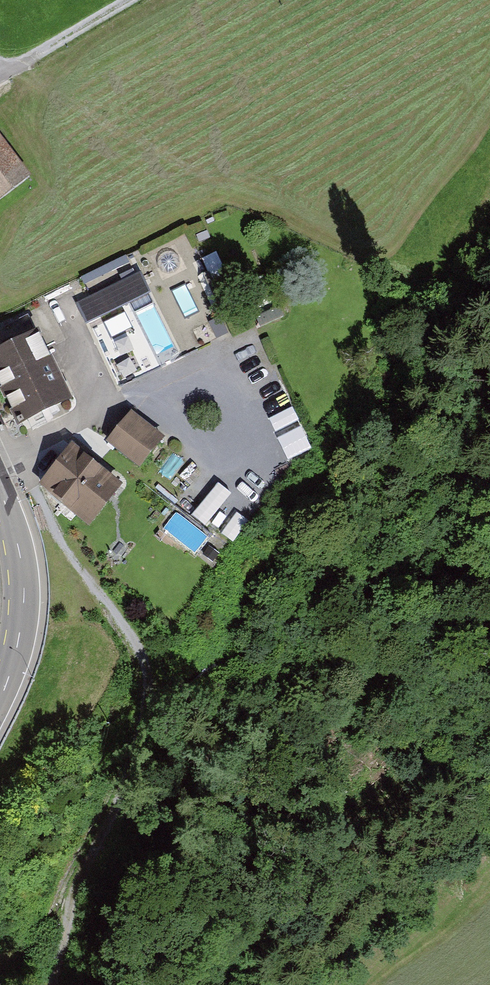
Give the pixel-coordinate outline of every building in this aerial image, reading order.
[(24,181),(0,150),(0,199),(24,181)] [(94,295),(80,301),(96,338),(125,326),(116,307),(152,292),(136,256),(86,278),(94,295)] [(0,329),(0,380),(23,427),(70,404),(27,316),(0,329)] [(277,419),(289,453),(310,446),(297,412),(277,419)] [(122,416),(93,453),(126,480),(156,443),(122,416)] [(73,449),(41,488),(91,529),(123,491),(73,449)] [(222,481),(195,512),(207,522),(234,492),(222,481)]
